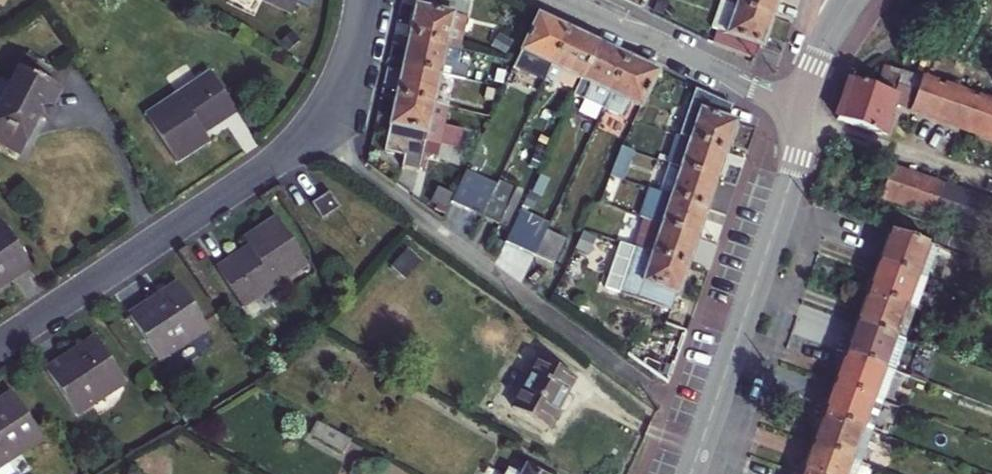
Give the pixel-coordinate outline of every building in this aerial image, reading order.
[(295,9),(299,0),(275,0),(295,9)] [(722,2),(769,21),(776,0),(722,0),(722,2)] [(711,44),(749,63),(755,48),(759,50),(769,21),(722,2),(721,2),(710,29),(715,32),(711,44)] [(417,5),(409,39),(459,50),(466,16),(417,5)] [(569,41),(541,27),(523,61),(551,75),(569,41)] [(459,50),(409,39),(402,68),(437,76),(463,80),(465,70),(463,66),(456,65),(459,50)] [(599,55),(569,41),(551,75),(544,90),(552,94),(559,79),(581,90),(599,55)] [(626,69),(599,55),(581,90),(573,106),(601,120),(626,69)] [(0,108),(0,146),(20,156),(37,120),(46,124),(61,94),(44,85),(51,70),(24,57),(10,86),(0,82),(0,101),(3,103),(0,108)] [(551,75),(523,61),(518,72),(516,77),(544,91),(544,90),(551,75)] [(430,105),(437,76),(402,68),(396,97),(430,105)] [(640,120),(658,84),(626,69),(601,120),(621,130),(629,113),(640,120)] [(911,111),(921,83),(884,70),(877,91),(894,97),(892,104),(911,111)] [(177,100),(147,120),(174,163),(206,142),(202,135),(234,113),(208,73),(174,95),(177,100)] [(887,117),(892,104),(894,97),(877,91),(849,81),(835,120),(885,138),(892,119),(887,117)] [(921,83),(911,111),(991,139),(991,108),(921,83)] [(679,141),(689,144),(700,113),(727,122),(732,108),(694,92),(679,141)] [(421,155),(424,144),(438,147),(439,145),(443,126),(447,109),(430,105),(396,97),(382,152),(404,157),(401,170),(417,174),(421,155)] [(737,126),(727,122),(700,113),(689,144),(727,156),(737,126)] [(461,131),(443,126),(439,145),(458,149),(461,131)] [(670,168),(680,172),(689,144),(679,141),(670,168)] [(436,159),(438,147),(424,144),(421,155),(436,159)] [(727,156),(689,144),(680,172),(718,184),(727,156)] [(623,182),(634,154),(621,149),(610,177),(623,182)] [(670,200),(680,172),(670,168),(660,197),(670,200)] [(889,169),(879,197),(991,237),(991,206),(889,169)] [(718,184),(680,172),(670,200),(708,213),(718,184)] [(452,204),(481,219),(496,187),(467,173),(452,204)] [(496,187),(481,219),(498,227),(516,191),(499,182),(496,187)] [(329,193),(311,204),(320,219),(338,208),(329,193)] [(648,193),(638,220),(643,222),(661,228),(670,200),(660,197),(648,193)] [(708,213),(670,200),(661,228),(699,240),(708,213)] [(520,212),(505,244),(534,258),(547,233),(550,227),(520,212)] [(276,216),(241,238),(247,247),(216,266),(243,309),(275,289),(269,280),(303,258),(276,216)] [(635,251),(652,257),(661,228),(643,222),(633,251),(635,251)] [(0,227),(0,286),(28,269),(0,226),(0,227)] [(699,240),(661,228),(652,257),(689,269),(699,240)] [(565,242),(547,233),(534,258),(552,267),(565,242)] [(596,239),(583,234),(576,250),(589,256),(596,239)] [(888,235),(875,271),(916,285),(928,250),(888,235)] [(604,292),(620,297),(635,251),(633,251),(619,246),(604,292)] [(420,263),(405,250),(390,268),(405,281),(420,263)] [(939,254),(928,250),(916,285),(926,289),(939,254)] [(652,257),(635,251),(620,297),(670,314),(675,300),(641,288),(652,257)] [(689,269),(652,257),(641,288),(675,300),(679,301),(689,269)] [(875,271),(864,302),(904,316),(916,285),(875,271)] [(157,359),(204,327),(175,283),(127,315),(157,359)] [(914,320),(926,289),(916,285),(904,316),(914,320)] [(893,348),(904,316),(864,302),(852,334),(893,348)] [(914,320),(904,316),(893,348),(903,352),(914,320)] [(882,378),(893,348),(852,334),(842,364),(882,378)] [(94,336),(46,367),(74,411),(122,380),(94,336)] [(903,352),(893,348),(882,378),(892,382),(903,352)] [(511,407),(547,428),(574,380),(538,360),(511,407)] [(882,378),(842,364),(830,395),(871,409),(882,378)] [(892,382),(882,378),(871,409),(881,413),(892,382)] [(11,393),(0,400),(0,466),(9,461),(5,455),(37,435),(11,393)] [(871,409),(830,395),(820,423),(861,437),(871,409)] [(871,441),(881,413),(871,409),(861,437),(871,441)] [(342,453),(350,439),(319,422),(311,436),(342,453)] [(820,423),(809,453),(850,468),(861,437),(820,423)] [(860,471),(871,441),(861,437),(850,468),(860,471)] [(850,468),(809,453),(802,473),(847,473),(850,468)]
